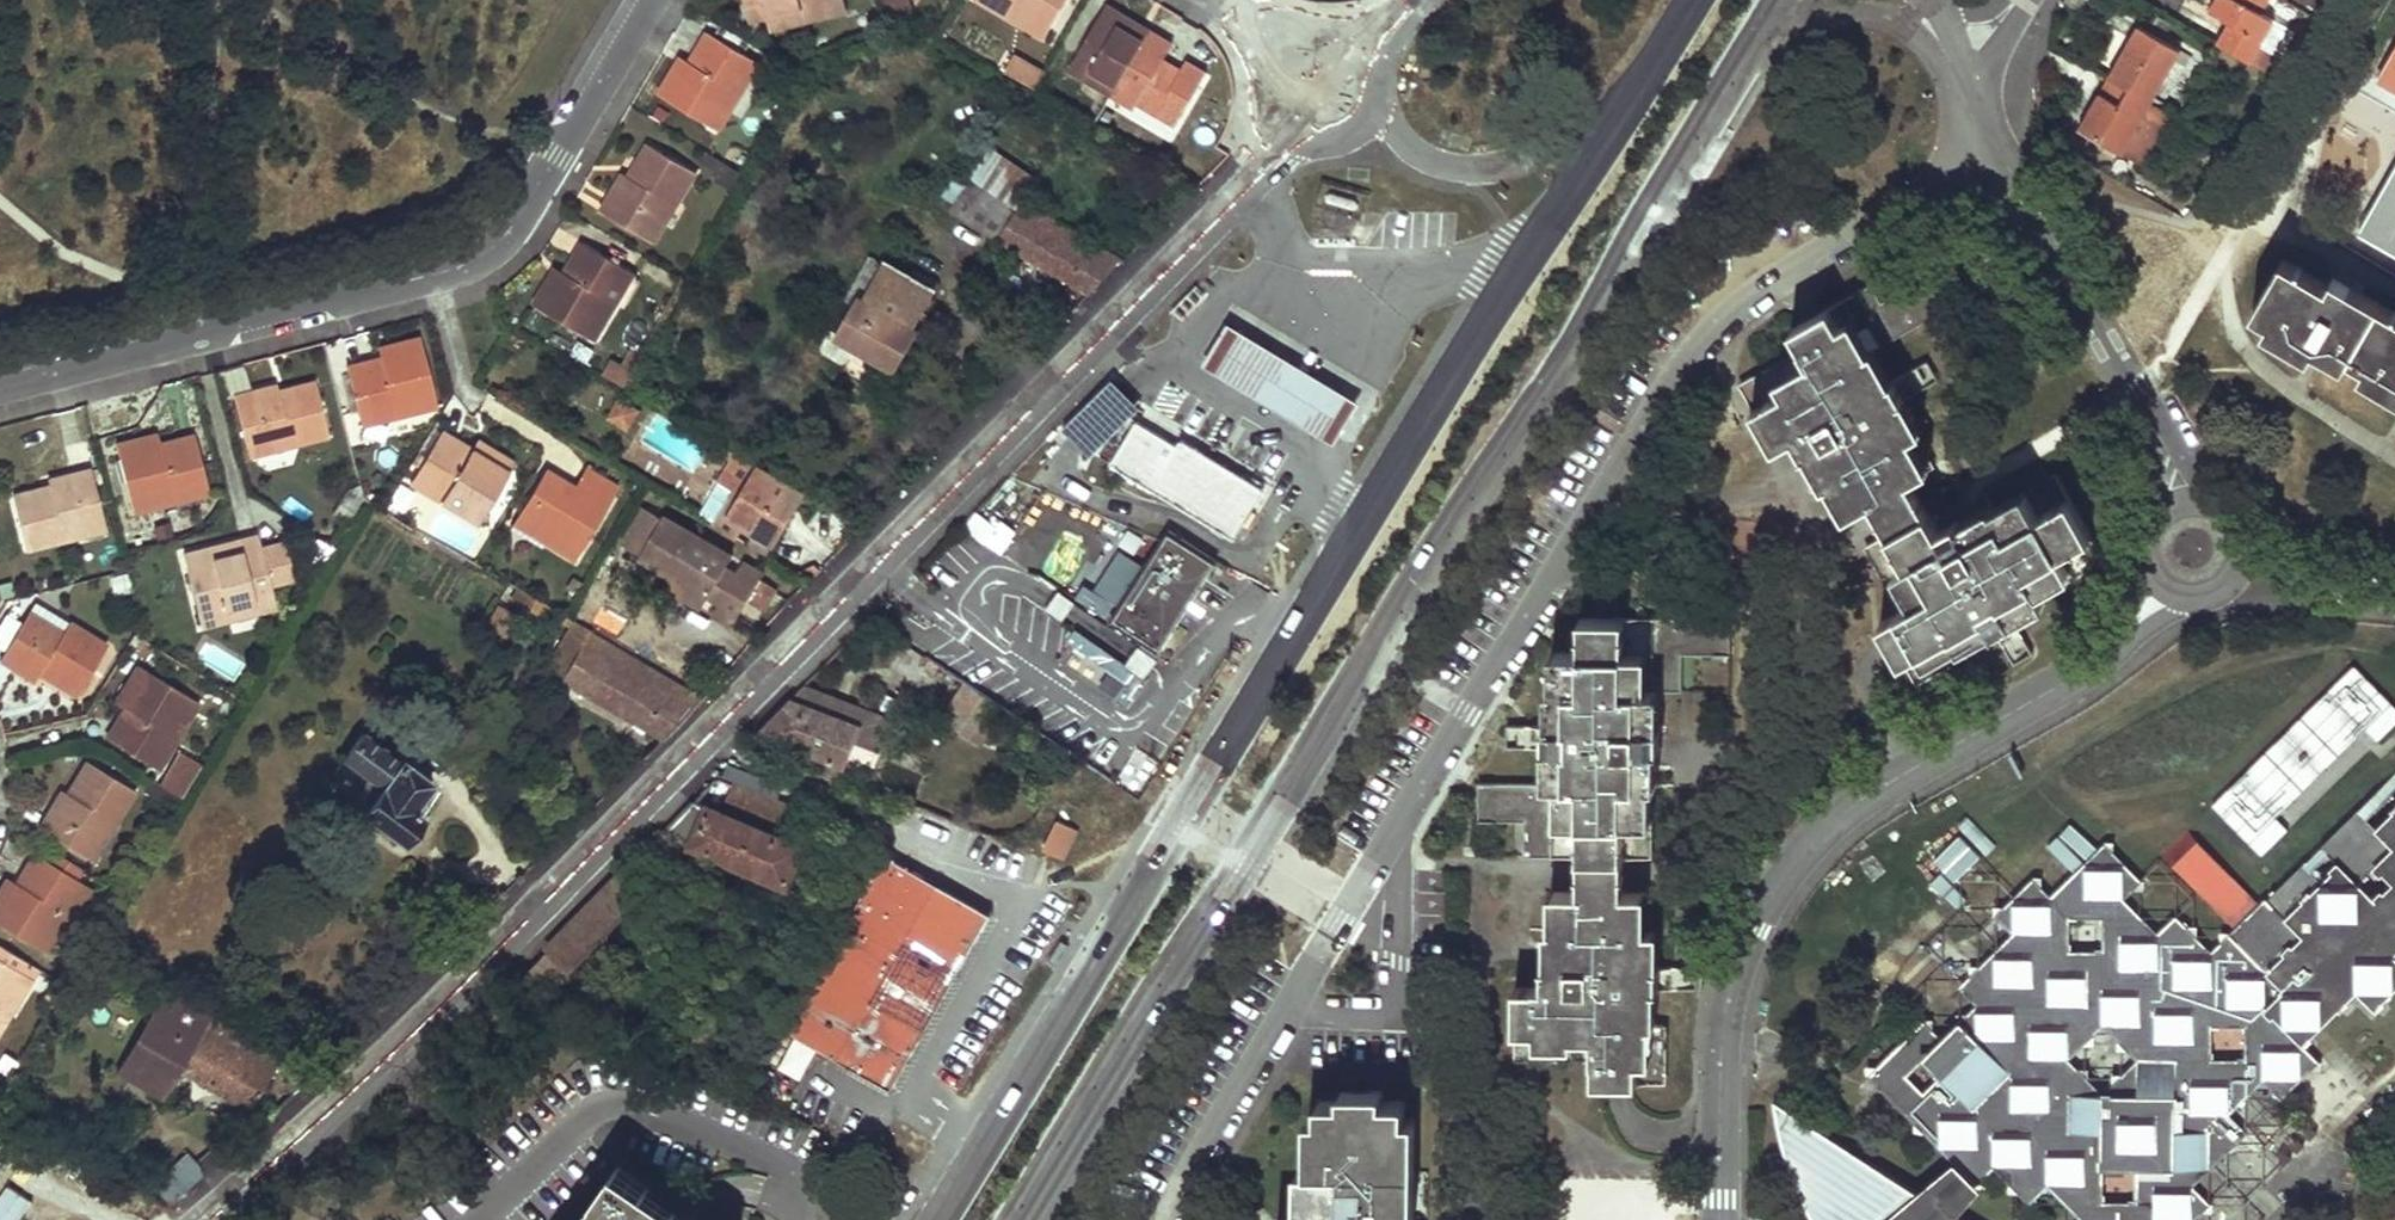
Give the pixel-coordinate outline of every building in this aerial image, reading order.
[(749,22),(758,20),(767,17),(800,9),(804,21),(847,11),(844,0),(744,0),(749,22)] [(904,0),(882,0),(889,20),(908,13),(904,0)] [(1004,0),(979,0),(1006,16),(1012,5),(1004,0)] [(1012,5),(1006,16),(1044,38),(1067,0),(1004,0),(1012,5)] [(2207,10),(2228,23),(2215,45),(2248,64),(2273,20),(2265,17),(2276,0),(2213,0),(2207,10)] [(2283,1),(2321,24),(2334,2),(2330,0),(2281,0),(2283,1)] [(1163,62),(1173,46),(1148,31),(1145,36),(1121,22),(1124,17),(1106,6),(1077,54),(1094,65),(1088,75),(1113,90),(1110,95),(1135,109),(1138,105),(1176,127),(1206,75),(1185,63),(1180,72),(1163,62)] [(800,9),(767,17),(770,29),(804,21),(800,9)] [(1148,31),(1124,17),(1121,22),(1145,36),(1148,31)] [(2181,52),(2148,32),(2139,48),(2130,42),(2107,79),(2151,104),(2181,52)] [(748,57),(709,33),(690,63),(679,82),(670,77),(658,95),(719,131),(742,93),(731,86),(748,57)] [(2379,78),(2394,87),(2394,49),(2379,78)] [(1094,65),(1077,54),(1068,69),(1110,95),(1113,90),(1088,75),(1094,65)] [(1035,89),(1044,73),(1014,55),(1004,71),(1035,89)] [(690,63),(681,57),(670,77),(679,82),(690,63)] [(759,63),(748,57),(731,86),(742,93),(759,63)] [(2151,104),(2107,79),(2077,129),(2121,155),(2151,104)] [(2319,171),(2358,176),(2364,125),(2325,121),(2319,171)] [(649,144),(629,177),(624,174),(601,212),(648,239),(670,203),(675,206),(695,172),(649,144)] [(1013,202),(1032,171),(990,146),(971,177),(1013,202)] [(738,173),(724,164),(716,179),(730,187),(738,173)] [(1120,261),(1022,204),(1017,211),(969,180),(949,209),(998,240),(1091,292),(1120,261)] [(648,239),(654,243),(675,206),(670,203),(648,239)] [(623,266),(583,243),(565,273),(553,293),(544,288),(534,306),(594,340),(617,302),(605,295),(623,266)] [(883,263),(882,265),(869,258),(840,311),(848,314),(837,334),(856,345),(897,368),(921,331),(916,328),(907,324),(924,292),(933,296),(935,292),(883,263)] [(2284,258),(2252,311),(2268,320),(2263,329),(2309,356),(2314,347),(2343,365),(2347,354),(2364,364),(2358,374),(2394,395),(2394,311),(2333,275),(2328,284),(2284,258)] [(623,266),(605,295),(617,302),(634,273),(623,266)] [(556,268),(544,288),(553,293),(565,273),(556,268)] [(1880,304),(1868,287),(1790,331),(1794,338),(1802,353),(1739,387),(1774,450),(1792,440),(1794,439),(1805,457),(1807,455),(1824,487),(1829,485),(1847,518),(1870,504),(1880,521),(1888,535),(1926,514),(1920,502),(1908,483),(1931,469),(1913,438),(1919,435),(1901,402),(1915,394),(1910,373),(1889,384),(1871,353),(1948,309),(1929,275),(1927,277),(1914,284),(1917,290),(1898,301),(1901,305),(1893,309),(1888,299),(1880,304)] [(1917,290),(1914,284),(1888,299),(1893,309),(1901,305),(1898,301),(1917,290)] [(907,324),(916,328),(933,296),(924,292),(907,324)] [(1361,398),(1230,318),(1202,363),(1334,441),(1361,398)] [(856,345),(837,334),(831,331),(822,348),(820,354),(841,366),(846,362),(856,345)] [(380,360),(346,368),(358,414),(390,405),(394,417),(437,406),(420,338),(400,344),(402,354),(380,360)] [(402,354),(400,344),(377,350),(380,360),(402,354)] [(604,375),(625,387),(632,373),(640,358),(632,354),(624,369),(611,361),(604,375)] [(1937,382),(1927,364),(1910,373),(1915,394),(1927,388),(1937,382)] [(314,383),(278,391),(276,386),(233,397),(247,450),(289,439),(290,445),(329,436),(314,383)] [(627,428),(640,407),(618,394),(605,415),(627,428)] [(390,405),(358,414),(361,426),(394,417),(390,405)] [(1263,486),(1181,437),(1177,444),(1136,418),(1109,461),(1231,536),(1263,486)] [(490,461),(471,450),(441,432),(416,473),(445,490),(439,501),(477,523),(513,464),(495,453),(490,461)] [(138,451),(160,445),(158,434),(135,441),(138,451)] [(206,481),(194,436),(160,445),(138,451),(135,441),(115,446),(133,513),(176,502),(173,489),(206,481)] [(289,439),(247,450),(248,456),(290,445),(289,439)] [(495,453),(476,441),(471,450),(490,461),(495,453)] [(756,467),(758,464),(737,452),(707,503),(774,543),(803,494),(756,467)] [(517,515),(549,535),(545,542),(574,559),(618,489),(585,470),(574,488),(545,471),(517,515)] [(47,481),(49,488),(12,498),(26,551),(64,540),(63,534),(104,523),(91,471),(47,481)] [(445,490),(416,473),(409,484),(439,501),(445,490)] [(2102,560),(2055,477),(1993,512),(1991,509),(1958,526),(1955,523),(1937,533),(1926,514),(1888,535),(1866,548),(1900,611),(1879,623),(1914,684),(1965,655),(1958,646),(1991,627),(1993,631),(2011,620),(2043,602),(2039,596),(2102,560)] [(173,489),(176,502),(209,493),(206,481),(173,489)] [(368,492),(363,499),(376,506),(380,499),(368,492)] [(973,508),(963,530),(1003,548),(1013,527),(973,508)] [(732,557),(664,516),(663,519),(644,509),(623,545),(640,555),(639,557),(672,575),(706,595),(719,603),(713,614),(733,626),(748,602),(763,611),(777,589),(761,580),(764,575),(743,563),(736,574),(726,568),(732,557)] [(545,542),(549,535),(517,515),(509,528),(541,548),(545,542)] [(742,532),(725,522),(721,529),(738,539),(742,532)] [(104,523),(63,534),(64,540),(106,529),(104,523)] [(1212,562),(1164,531),(1107,620),(1143,643),(1140,647),(1152,654),(1160,653),(1175,629),(1170,626),(1185,603),(1212,562)] [(272,590),(258,536),(238,542),(241,553),(213,560),(210,549),(183,556),(202,627),(229,620),(228,615),(257,607),(254,595),(272,590)] [(241,553),(238,542),(210,549),(213,560),(241,553)] [(743,563),(732,557),(726,568),(736,574),(743,563)] [(129,587),(126,574),(109,579),(113,591),(129,587)] [(706,595),(672,575),(666,586),(701,605),(706,595)] [(511,591),(546,611),(552,601),(517,581),(511,591)] [(277,607),(272,590),(254,595),(257,607),(228,615),(229,620),(277,607)] [(499,599),(487,620),(504,630),(517,609),(499,599)] [(571,612),(563,607),(559,615),(567,619),(571,612)] [(44,620),(29,611),(22,621),(38,631),(44,620)] [(590,624),(574,614),(544,664),(561,674),(663,733),(701,692),(589,626),(590,624)] [(1728,656),(1728,620),(1578,619),(1578,654),(1552,654),(1552,691),(1548,691),(1548,728),(1545,728),(1544,749),(1544,787),(1475,785),(1476,823),(1493,823),(1493,817),(1522,817),(1522,823),(1522,859),(1578,859),(1620,859),(1648,860),(1648,787),(1652,787),(1652,751),(1657,751),(1658,729),(1655,730),(1655,693),(1660,693),(1676,694),(1676,650),(1712,650),(1712,656),(1728,656)] [(107,647),(69,622),(62,633),(44,620),(38,631),(22,621),(0,657),(35,680),(40,673),(77,695),(107,647)] [(2031,655),(2011,620),(1993,631),(2013,666),(2031,655)] [(1712,656),(1712,650),(1676,650),(1676,694),(1680,694),(1680,656),(1712,656)] [(136,690),(125,709),(106,739),(146,764),(164,734),(175,741),(197,703),(138,666),(127,685),(136,690)] [(2213,806),(2261,855),(2288,829),(2274,816),(2365,728),(2378,742),(2394,725),(2394,710),(2354,668),(2213,806)] [(1387,697),(1399,677),(1391,673),(1379,692),(1387,697)] [(125,709),(136,690),(127,685),(116,704),(125,709)] [(892,719),(803,686),(798,692),(791,699),(860,727),(854,745),(879,753),(892,719)] [(998,709),(963,686),(939,722),(972,746),(998,709)] [(854,745),(860,727),(791,699),(755,735),(843,769),(854,745)] [(1544,749),(1545,728),(1504,727),(1503,749),(1544,749)] [(157,770),(175,741),(164,734),(146,764),(157,770)] [(402,762),(401,763),(362,734),(345,759),(369,777),(383,788),(363,814),(403,843),(423,817),(413,809),(432,783),(402,762)] [(180,798),(201,766),(179,752),(161,786),(180,798)] [(88,763),(67,795),(62,792),(39,830),(85,858),(108,821),(113,824),(134,791),(88,763)] [(147,777),(153,781),(156,775),(150,771),(147,777)] [(2392,773),(2358,809),(2366,818),(2394,787),(2394,776),(2392,773)] [(383,788),(369,777),(350,804),(363,814),(383,788)] [(797,841),(806,817),(734,787),(719,813),(692,804),(663,833),(786,887),(804,843),(797,841)] [(1867,1076),(1953,1162),(1976,1186),(1993,1168),(2029,1205),(2048,1186),(2081,1219),(2194,1219),(2211,1203),(2194,1185),(2248,1132),(2230,1113),(2264,1080),(2282,1098),(2318,1062),(2303,1047),(2313,1038),(2309,1035),(2356,989),(2376,1010),(2384,1002),(2382,1000),(2394,987),(2394,961),(2389,955),(2394,949),(2394,802),(2388,809),(2391,812),(2376,828),(2374,830),(2391,847),(2370,868),(2379,878),(2382,874),(2391,883),(2383,891),(2380,888),(2372,897),(2356,881),(2336,861),(2328,868),(2331,871),(2311,891),(2309,888),(2300,897),(2303,900),(2284,918),(2265,899),(2260,904),(2235,928),(2210,953),(2176,918),(2159,934),(2122,897),(2140,879),(2104,842),(2050,895),(2032,877),(1994,914),(2012,932),(1958,985),(1976,1004),(1940,1039),(1923,1022),(1867,1076)] [(2374,830),(2376,828),(2366,818),(2358,809),(2265,899),(2284,918),(2303,900),(2300,897),(2309,888),(2311,891),(2331,871),(2328,868),(2336,861),(2356,881),(2370,868),(2391,847),(2374,830)] [(1039,846),(1064,858),(1079,826),(1055,814),(1039,846)] [(1985,854),(1995,843),(1967,816),(1956,828),(1985,854)] [(108,821),(85,858),(91,861),(113,824),(108,821)] [(1932,857),(1953,879),(1979,854),(1958,832),(1932,857)] [(2235,928),(2260,904),(2197,838),(2172,863),(2235,928)] [(1132,845),(1124,840),(1114,857),(1121,862),(1132,845)] [(880,851),(871,846),(868,852),(877,857),(880,851)] [(16,884),(4,904),(0,901),(0,926),(45,953),(67,914),(56,907),(63,897),(74,903),(81,907),(92,889),(74,878),(80,868),(54,852),(47,862),(35,854),(16,884)] [(987,915),(883,858),(785,1030),(800,1038),(888,1087),(987,915)] [(1619,894),(1620,859),(1578,859),(1577,895),(1550,895),(1550,931),(1545,932),(1545,968),(1542,968),(1541,989),(1513,989),(1512,1042),(1512,1060),(1590,1061),(1591,1085),(1620,1085),(1661,1085),(1661,1027),(1649,1027),(1650,991),(1653,991),(1653,969),(1654,932),(1647,932),(1647,895),(1619,894)] [(2370,868),(2356,881),(2372,897),(2380,888),(2383,891),(2391,883),(2382,874),(2379,878),(2370,868)] [(569,973),(656,881),(629,869),(547,954),(569,973)] [(4,904),(16,884),(7,879),(0,891),(0,901),(4,904)] [(110,915),(123,894),(114,889),(101,910),(110,915)] [(74,903),(63,897),(56,907),(67,914),(74,903)] [(31,965),(0,946),(0,1028),(7,1017),(2,1013),(31,965)] [(751,957),(739,955),(736,979),(747,981),(751,957)] [(37,969),(31,965),(2,1013),(7,1017),(37,969)] [(1695,991),(1694,969),(1653,969),(1653,991),(1695,991)] [(55,1006),(65,990),(55,983),(44,1000),(55,1006)] [(164,1098),(181,1068),(249,1109),(279,1061),(211,1019),(213,1016),(196,1005),(177,995),(160,1024),(153,1021),(128,1063),(152,1077),(146,1088),(164,1098)] [(796,1047),(800,1038),(785,1030),(780,1038),(796,1047)] [(791,1101),(797,1079),(770,1072),(764,1094),(791,1101)] [(1403,1205),(1412,1206),(1413,1184),(1403,1184),(1404,1170),(1404,1158),(1413,1157),(1413,1136),(1404,1136),(1404,1119),(1404,1102),(1381,1102),(1381,1092),(1339,1091),(1339,1101),(1317,1101),(1317,1118),(1316,1134),(1306,1134),(1306,1157),(1316,1157),(1315,1171),(1306,1170),(1306,1187),(1296,1187),(1295,1208),(1306,1209),(1306,1219),(1403,1219),(1403,1205)] [(1916,1192),(1772,1101),(1777,1126),(1783,1152),(1799,1195),(1812,1219),(1883,1219),(1916,1192)] [(1316,1134),(1317,1118),(1307,1118),(1306,1134),(1316,1134)] [(1413,1136),(1414,1119),(1404,1119),(1404,1136),(1413,1136)] [(168,1200),(202,1170),(187,1153),(152,1183),(168,1200)] [(1315,1171),(1316,1157),(1306,1157),(1306,1170),(1315,1171)] [(1413,1171),(1413,1157),(1404,1158),(1404,1170),(1413,1171)] [(1954,1218),(1980,1190),(1976,1186),(1953,1162),(1916,1192),(1883,1219),(1953,1219),(1954,1218)] [(619,1165),(581,1219),(697,1219),(619,1165)] [(1306,1187),(1306,1170),(1296,1170),(1296,1187),(1306,1187)] [(1413,1184),(1413,1171),(1404,1170),(1403,1184),(1413,1184)] [(1412,1206),(1403,1205),(1403,1219),(1412,1219),(1412,1206)] [(1306,1209),(1295,1208),(1295,1219),(1306,1219),(1306,1209)]
